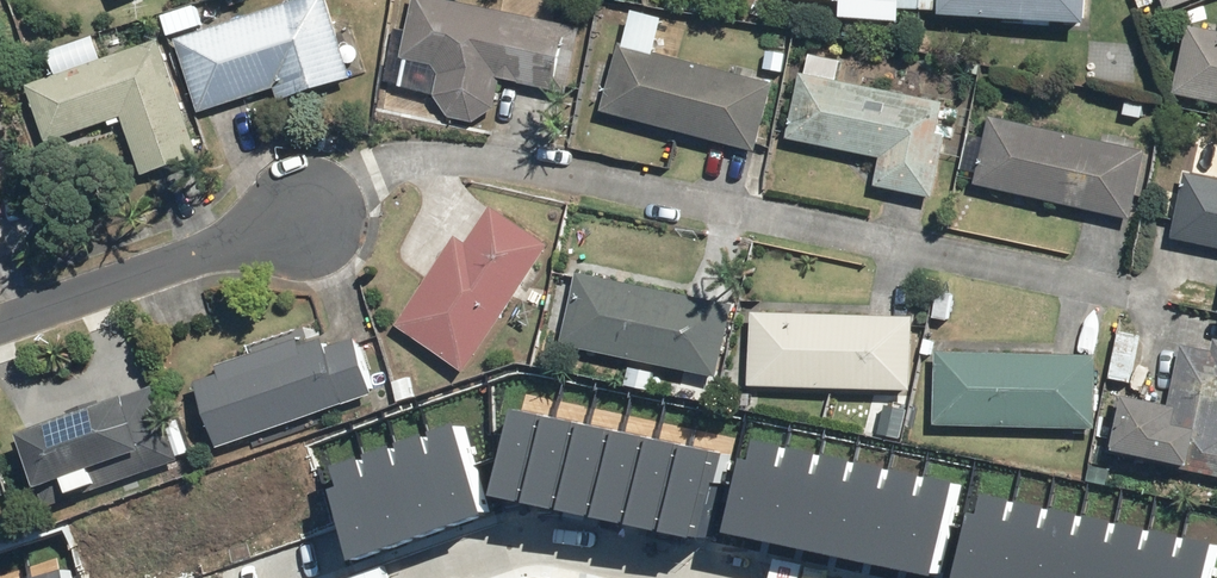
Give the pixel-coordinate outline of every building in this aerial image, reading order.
[(175,42),(199,116),(274,92),(278,105),(352,81),(326,0),(308,0),(175,42)] [(437,0),(414,0),(401,60),(430,66),(437,76),(434,97),(448,121),(473,125),(495,111),(501,82),(567,96),(580,30),(437,0)] [(789,1),(840,5),(839,21),(899,26),(900,11),(937,13),(938,0),(789,0),(789,1)] [(938,19),(1004,23),(1004,25),(1049,28),(1049,26),(1085,28),(1087,0),(939,0),(938,19)] [(1165,13),(1201,0),(1160,0),(1165,13)] [(1173,97),(1216,106),(1216,33),(1188,27),(1173,97)] [(55,78),(26,88),(45,145),(121,119),(142,179),(198,160),(157,43),(102,62),(94,38),(47,54),(55,78)] [(775,86),(619,45),(601,114),(757,155),(775,86)] [(806,77),(800,76),(787,142),(879,160),(874,189),(933,201),(946,137),(939,135),(945,105),(837,83),(841,63),(810,56),(806,77)] [(1146,154),(990,119),(974,187),(1131,222),(1146,154)] [(1185,175),(1171,242),(1216,251),(1216,182),(1185,175)] [(396,329),(465,375),(550,249),(491,210),(466,247),(456,239),(396,329)] [(735,308),(576,275),(561,349),(720,381),(735,308)] [(913,319),(752,314),(752,321),(746,321),(745,339),(752,339),(750,389),(911,394),(913,319)] [(205,418),(218,451),(375,398),(355,340),(326,350),(323,341),(301,348),(298,340),(216,368),(219,378),(195,386),(205,418)] [(1106,455),(1190,472),(1190,474),(1216,480),(1216,344),(1215,343),(1213,353),(1182,347),(1169,408),(1118,397),(1106,455)] [(1097,358),(936,354),(934,428),(1095,432),(1097,358)] [(154,389),(17,440),(37,494),(64,484),(70,499),(98,488),(93,475),(132,460),(139,479),(181,464),(180,458),(191,454),(181,429),(170,433),(154,389)] [(505,497),(540,505),(560,417),(526,409),(505,497)] [(540,505),(575,513),(595,425),(560,417),(540,505)] [(468,524),(503,512),(472,424),(437,436),(468,524)] [(575,513),(609,521),(629,433),(595,425),(575,513)] [(609,521),(644,529),(664,441),(629,433),(609,521)] [(432,537),(468,524),(437,436),(401,448),(432,537)] [(644,529),(678,537),(699,449),(664,441),(644,529)] [(397,549),(432,537),(401,448),(366,460),(397,549)] [(678,537),(713,545),(733,457),(699,449),(678,537)] [(362,561),(397,549),(366,460),(340,469),(347,490),(338,493),(362,561)] [(735,532),(770,539),(785,469),(750,461),(735,532)] [(770,539),(804,547),(819,476),(785,469),(770,539)] [(804,547),(838,554),(853,483),(819,476),(804,547)] [(838,554),(872,561),(887,490),(853,483),(838,554)] [(872,561),(906,568),(922,498),(887,490),(872,561)] [(906,568),(941,576),(956,505),(922,498),(906,568)] [(1019,505),(985,498),(968,577),(1003,577),(1019,505)] [(1053,513),(1019,505),(1003,577),(1039,577),(1053,513)] [(1087,520),(1053,513),(1039,577),(1075,577),(1087,520)] [(1121,527),(1087,520),(1075,577),(1110,577),(1121,527)] [(1155,535),(1121,527),(1110,577),(1146,577),(1155,535)] [(1189,542),(1155,535),(1146,577),(1181,577),(1189,542)] [(1189,542),(1181,577),(1216,577),(1216,548),(1189,542)]
